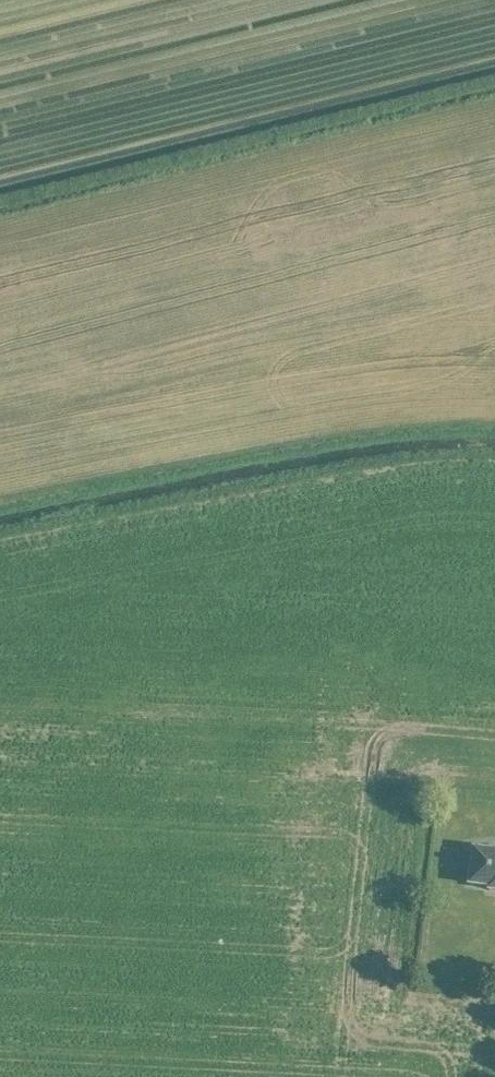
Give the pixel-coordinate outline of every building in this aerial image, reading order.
[(489,886),(494,887),(494,849),(474,846),(469,884),(489,886)]
